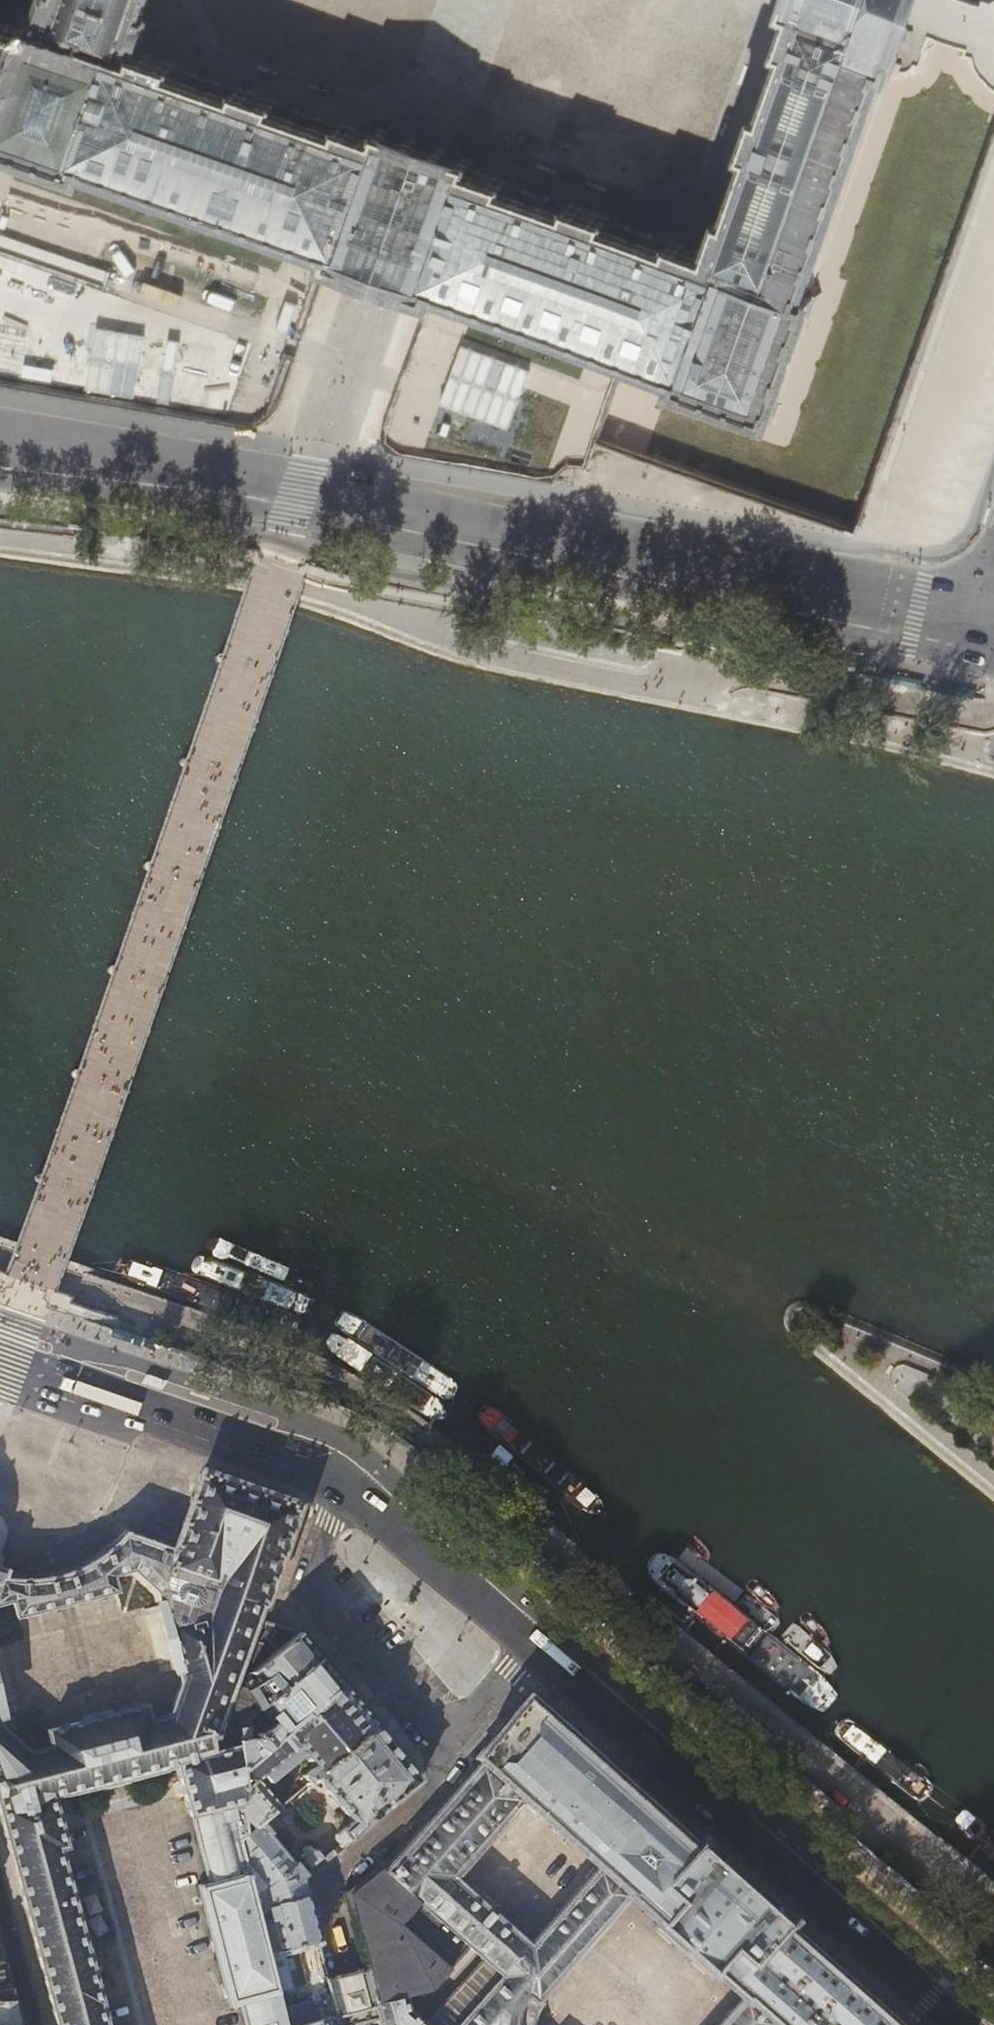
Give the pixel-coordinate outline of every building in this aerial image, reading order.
[(40,9),(37,17),(34,16),(31,26),(28,24),(25,31),(25,32),(20,30),(21,29),(13,26),(14,23),(10,22),(9,24),(0,21),(0,89),(4,90),(0,102),(0,145),(13,148),(13,150),(79,175),(82,167),(95,171),(177,200),(330,253),(327,262),(335,265),(332,273),(375,288),(420,304),(423,296),(431,298),(434,290),(443,293),(504,314),(611,352),(626,357),(638,361),(668,372),(679,376),(676,385),(677,385),(685,388),(771,418),(782,389),(814,297),(813,297),(805,294),(860,136),(884,70),(893,73),(893,71),(900,73),(902,68),(904,61),(898,59),(899,56),(905,38),(911,40),(916,29),(909,26),(916,6),(918,0),(791,0),(789,4),(787,3),(784,11),(792,14),(791,15),(793,16),(791,21),(789,21),(788,24),(791,25),(786,39),(783,38),(782,42),(784,42),(783,48),(780,47),(779,50),(782,51),(781,52),(786,53),(780,71),(775,70),(774,70),(773,73),(773,75),(778,76),(772,94),(767,92),(766,93),(765,96),(766,98),(770,99),(764,116),(759,115),(759,116),(756,115),(755,118),(758,119),(756,124),(753,123),(752,127),(755,127),(750,142),(747,141),(746,144),(749,145),(747,150),(744,149),(743,152),(746,153),(746,155),(750,156),(744,174),(739,172),(738,173),(737,176),(738,177),(742,179),(736,196),(732,195),(730,196),(729,199),(731,200),(734,201),(728,219),(723,217),(723,218),(720,218),(719,220),(722,221),(720,227),(718,226),(717,229),(719,230),(714,245),(711,244),(710,247),(712,248),(710,253),(708,253),(706,254),(705,256),(702,255),(700,254),(701,251),(698,250),(696,253),(682,248),(683,245),(680,244),(679,247),(674,245),(674,242),(671,241),(671,244),(669,243),(667,248),(650,242),(652,238),(651,236),(648,235),(647,236),(645,240),(628,234),(629,230),(629,228),(626,227),(624,228),(623,232),(605,225),(608,218),(604,217),(603,220),(600,219),(597,218),(598,215),(595,214),(594,217),(580,212),(581,209),(578,208),(577,211),(571,209),(572,206),(569,205),(568,208),(567,207),(565,212),(548,206),(550,201),(549,200),(546,198),(545,200),(543,204),(525,198),(527,193),(527,191),(524,190),(522,192),(520,196),(503,190),(505,185),(504,185),(505,182),(502,181),(501,184),(495,182),(496,179),(493,178),(492,181),(478,175),(479,173),(475,172),(474,175),(472,174),(469,173),(470,170),(468,169),(471,162),(463,159),(462,161),(443,154),(444,152),(436,149),(435,152),(425,148),(414,144),(415,142),(406,139),(405,141),(388,135),(389,133),(380,129),(377,137),(375,137),(375,139),(370,137),(370,135),(367,134),(366,137),(352,132),(353,129),(349,128),(348,130),(343,128),(344,126),(341,124),(340,127),(339,127),(337,132),(320,126),(322,121),(321,119),(318,118),(317,119),(315,124),(297,118),(299,113),(298,111),(295,110),(294,111),(292,116),(275,110),(276,105),(275,105),(276,102),(273,101),(272,104),(267,102),(268,99),(265,98),(264,101),(249,95),(251,92),(247,91),(246,94),(241,92),(242,90),(239,88),(238,91),(236,91),(235,96),(217,89),(219,85),(218,83),(216,82),(214,83),(212,88),(195,81),(197,76),(196,75),(194,74),(192,75),(190,79),(172,73),(174,69),(173,68),(174,66),(170,64),(169,67),(165,65),(166,62),(162,61),(161,64),(147,59),(148,56),(145,55),(144,57),(139,55),(139,53),(138,51),(136,50),(138,45),(140,46),(141,43),(139,42),(144,27),(147,28),(148,25),(145,24),(147,19),(149,20),(150,17),(148,16),(148,15),(143,13),(148,0),(44,0),(40,9)] [(28,1923),(55,2024),(106,2024),(60,1850),(67,1848),(66,1843),(65,1844),(58,1817),(53,1797),(121,1780),(163,1770),(163,1769),(176,1765),(181,1785),(188,1816),(191,1816),(192,1819),(193,1819),(209,1884),(198,1887),(199,1891),(200,1891),(205,1910),(204,1910),(213,1943),(223,1982),(224,1982),(229,2004),(240,2001),(241,2004),(246,2020),(245,2021),(246,2024),(283,2024),(238,1843),(245,1837),(241,1769),(239,1746),(213,1752),(209,1732),(214,1734),(216,1734),(218,1728),(257,1619),(296,1509),(297,1506),(290,1503),(212,1476),(202,1472),(199,1480),(176,1550),(124,1531),(121,1535),(113,1543),(104,1550),(95,1557),(84,1563),(75,1568),(65,1571),(51,1575),(39,1577),(27,1578),(14,1578),(2,1577),(3,1572),(0,1571),(0,1603),(12,1600),(17,1617),(73,1602),(116,1591),(112,1574),(134,1569),(158,1592),(180,1678),(181,1678),(169,1715),(150,1720),(146,1704),(102,1715),(47,1730),(51,1746),(29,1751),(4,1728),(0,1714),(0,1713),(0,1816),(28,1923)] [(772,1634),(734,1605),(674,1558),(662,1554),(652,1559),(648,1566),(649,1575),(654,1582),(686,1609),(693,1615),(801,1700),(823,1713),(826,1712),(838,1696),(839,1694),(828,1681),(813,1667),(772,1634)] [(307,1642),(299,1633),(249,1674),(237,1711),(238,1728),(319,1658),(310,1646),(307,1642)] [(329,1670),(319,1658),(238,1728),(239,1746),(241,1769),(341,1685),(329,1670)] [(360,1707),(341,1685),(241,1769),(245,1837),(262,1822),(280,1808),(256,1779),(295,1746),(313,1767),(302,1776),(308,1784),(315,1778),(376,1727),(360,1707)] [(729,1693),(711,1713),(758,1753),(775,1733),(729,1693)] [(786,1929),(794,1921),(747,1879),(700,1838),(692,1846),(526,1698),(500,1729),(475,1758),(479,1762),(432,1816),(385,1869),(382,1866),(376,1868),(346,1893),(366,1968),(360,1970),(360,1968),(355,1970),(356,1972),(338,1976),(338,1974),(333,1975),(334,1976),(328,1978),(327,1979),(336,2017),(304,2024),(353,2024),(379,2018),(380,2024),(425,2024),(409,2011),(468,1946),(483,1960),(425,2024),(532,2024),(533,2021),(536,2013),(541,2005),(539,2002),(630,1899),(658,1924),(654,1928),(710,1977),(713,1973),(741,1998),(717,2024),(894,2024),(786,1929)] [(397,1753),(376,1727),(315,1778),(321,1785),(342,1809),(353,1821),(335,1836),(335,1841),(340,1846),(352,1836),(420,1781),(397,1753)] [(262,1822),(245,1837),(238,1843),(283,2024),(304,2024),(336,2017),(327,1979),(328,1978),(318,1940),(302,1878),(325,1859),(318,1850),(312,1850),(310,1851),(309,1849),(309,1848),(307,1848),(305,1848),(304,1849),(303,1850),(303,1852),(303,1853),(304,1854),(302,1859),(303,1861),(303,1863),(309,1869),(304,1873),(262,1822)] [(13,2001),(7,1976),(2,1960),(0,1960),(0,2001),(13,2001)] [(13,2001),(0,2001),(0,2024),(19,2024),(17,2015),(13,2001)]
